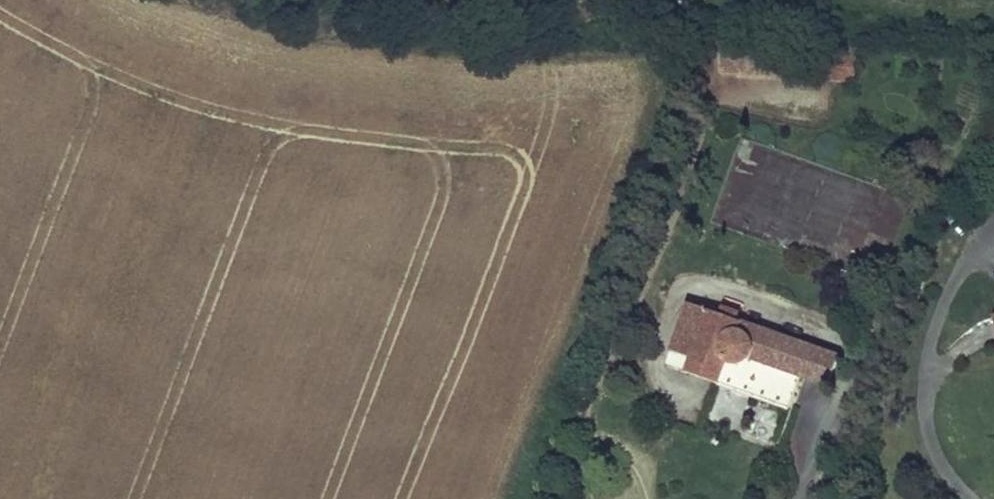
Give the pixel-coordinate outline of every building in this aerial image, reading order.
[(882,259),(904,203),(860,186),(848,218),(864,224),(855,249),(882,259)] [(721,314),(688,303),(672,349),(692,357),(687,371),(719,382),(726,359),(732,363),(737,364),(742,363),(746,361),(749,358),(799,374),(809,344),(731,318),(721,314)] [(723,306),(721,314),(731,318),(734,310),(723,306)]
